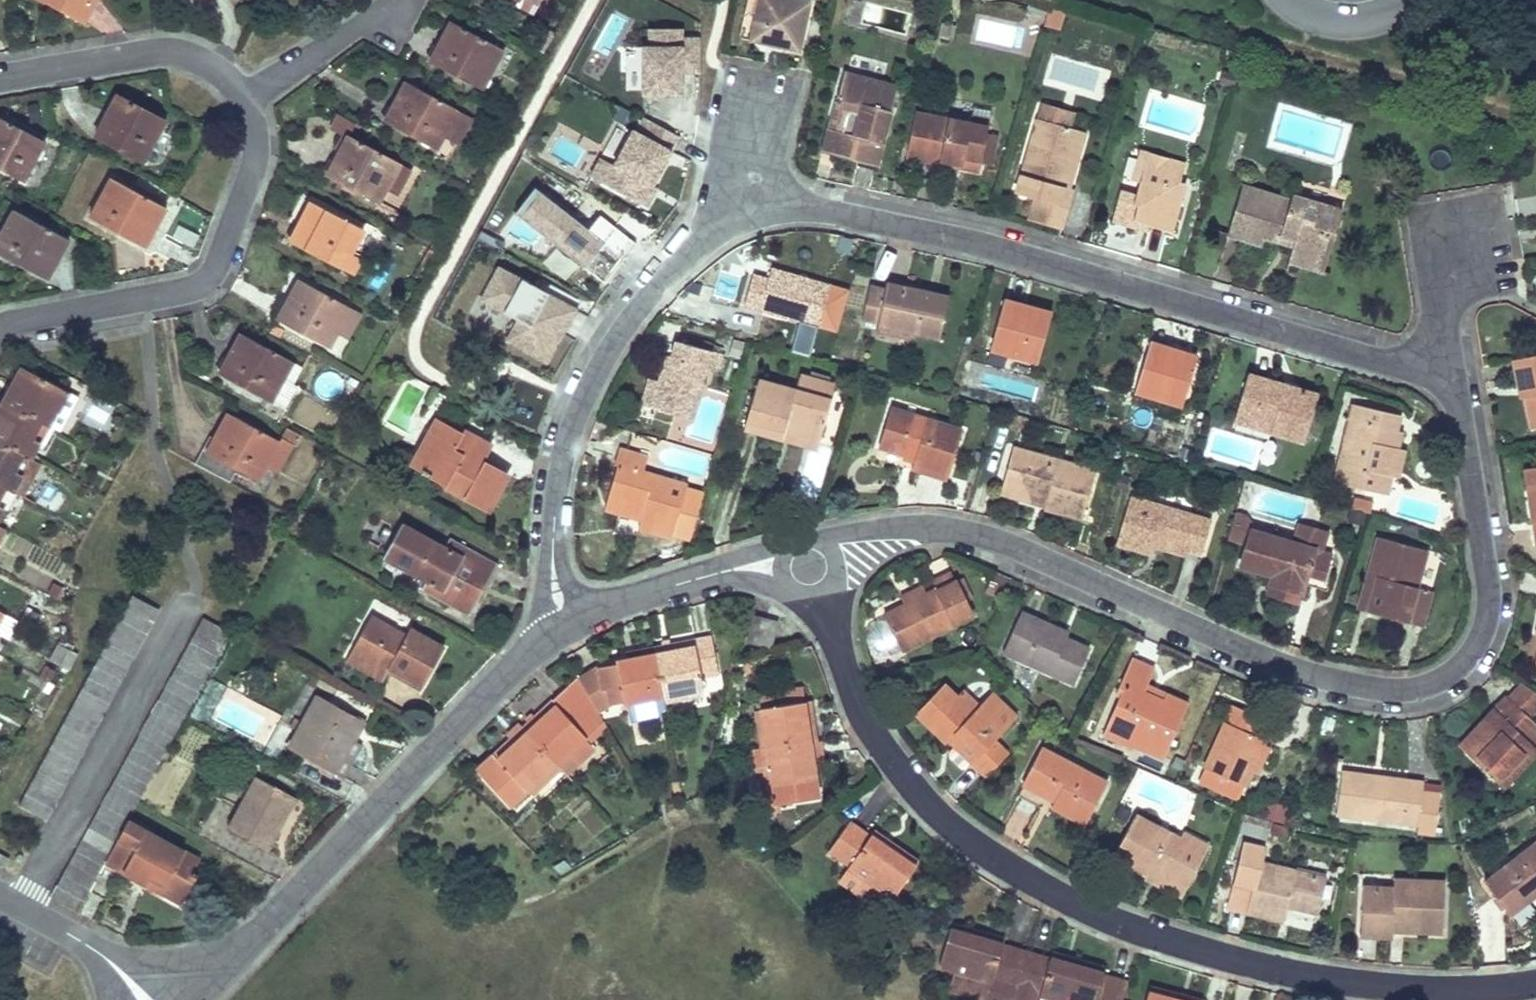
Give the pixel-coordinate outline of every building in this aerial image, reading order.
[(77,19),(85,4),(92,7),(96,0),(42,0),(77,19)] [(747,45),(758,47),(768,0),(756,0),(747,45)] [(776,0),(768,0),(758,47),(797,55),(806,6),(776,0)] [(85,4),(77,19),(84,23),(92,7),(85,4)] [(1058,32),(1064,13),(1048,8),(1043,27),(1058,32)] [(451,21),(428,61),(477,88),(486,72),(490,74),(503,51),(451,21)] [(951,41),(954,30),(939,26),(937,38),(951,41)] [(642,47),(642,94),(680,94),(680,73),(698,73),(698,39),(680,39),(680,30),(648,30),(648,47),(642,47)] [(486,72),(477,88),(482,90),(490,74),(486,72)] [(837,133),(831,155),(876,166),(896,87),(842,73),(827,130),(837,133)] [(406,81),(383,121),(431,147),(440,133),(444,135),(458,110),(406,81)] [(116,93),(103,118),(107,121),(99,137),(143,160),(152,144),(147,142),(159,119),(116,93)] [(1041,106),(1037,121),(1069,130),(1073,115),(1041,106)] [(458,110),(444,135),(456,141),(471,117),(458,110)] [(971,110),(968,126),(986,129),(989,114),(971,110)] [(914,114),(905,160),(977,174),(986,129),(968,126),(914,114)] [(23,180),(32,165),(26,162),(40,139),(0,117),(0,168),(23,180)] [(103,118),(93,135),(99,137),(107,121),(103,118)] [(651,186),(677,137),(642,118),(635,132),(631,130),(618,155),(602,184),(645,207),(652,195),(647,193),(651,186)] [(159,119),(147,142),(152,144),(164,121),(159,119)] [(1037,121),(1015,195),(1033,200),(1067,210),(1072,191),(1067,189),(1063,188),(1070,166),(1065,165),(1066,160),(1071,161),(1079,133),(1069,130),(1037,121)] [(827,130),(821,152),(831,155),(837,133),(827,130)] [(440,133),(431,147),(436,150),(444,135),(440,133)] [(1083,134),(1079,133),(1071,161),(1066,160),(1065,165),(1070,166),(1063,188),(1067,189),(1083,134)] [(347,135),(325,175),(374,201),(382,187),(386,189),(393,177),(404,183),(411,170),(347,135)] [(40,139),(26,162),(32,165),(45,141),(40,139)] [(605,148),(589,177),(602,184),(618,155),(605,148)] [(1139,152),(1131,180),(1139,183),(1145,161),(1182,171),(1184,164),(1139,152)] [(1119,191),(1112,215),(1147,226),(1170,233),(1184,186),(1178,185),(1182,171),(1145,161),(1139,183),(1135,196),(1119,191)] [(110,177),(89,217),(138,244),(147,227),(153,231),(165,207),(110,177)] [(652,195),(656,188),(651,186),(647,193),(652,195)] [(1240,186),(1238,192),(1256,198),(1257,191),(1240,186)] [(382,187),(374,201),(378,204),(386,189),(382,187)] [(531,188),(513,209),(603,281),(635,242),(612,223),(598,241),(531,188)] [(1238,192),(1227,230),(1243,234),(1241,239),(1261,245),(1263,238),(1278,243),(1280,235),(1294,240),(1292,247),(1290,253),(1317,262),(1325,231),(1335,234),(1341,211),(1290,196),(1290,200),(1257,191),(1256,198),(1238,192)] [(310,200),(289,241),(353,275),(361,259),(350,253),(363,230),(310,200)] [(1033,200),(1027,222),(1060,232),(1067,210),(1033,200)] [(0,235),(0,253),(41,276),(49,260),(55,263),(69,240),(14,210),(0,235)] [(1112,215),(1110,223),(1144,232),(1147,226),(1112,215)] [(147,227),(138,244),(144,247),(153,231),(147,227)] [(1227,230),(1226,235),(1241,239),(1243,234),(1227,230)] [(1290,253),(1288,262),(1323,273),(1335,234),(1325,231),(1317,262),(1290,253)] [(1280,235),(1278,243),(1292,247),(1294,240),(1280,235)] [(49,260),(41,276),(47,279),(55,263),(49,260)] [(488,304),(476,326),(546,364),(575,309),(498,267),(481,300),(488,304)] [(753,278),(744,308),(799,323),(818,328),(837,333),(848,292),(770,271),(768,282),(753,278)] [(298,279),(277,320),(325,346),(333,331),(337,332),(351,309),(298,279)] [(948,298),(884,284),(875,325),(876,326),(907,333),(939,339),(948,298)] [(1003,299),(1000,307),(1022,314),(1024,306),(1003,299)] [(1000,307),(989,350),(1037,363),(1050,315),(1033,311),(1034,308),(1024,306),(1022,314),(1000,307)] [(810,357),(818,328),(799,323),(791,352),(810,357)] [(876,326),(875,333),(905,340),(907,333),(876,326)] [(333,331),(325,346),(329,348),(337,332),(333,331)] [(239,333),(217,373),(267,400),(275,384),(279,385),(292,363),(293,362),(239,333)] [(658,381),(651,408),(689,419),(704,368),(716,371),(721,354),(676,341),(671,357),(666,356),(658,381)] [(1148,341),(1145,350),(1167,357),(1170,348),(1148,341)] [(1145,350),(1134,391),(1182,406),(1196,359),(1179,354),(1180,350),(1170,348),(1167,357),(1145,350)] [(1510,360),(1516,385),(1531,382),(1534,393),(1526,395),(1533,428),(1535,428),(1535,355),(1510,360)] [(275,384),(267,400),(271,402),(272,401),(284,408),(296,385),(292,383),(301,368),(292,363),(279,385),(275,384)] [(21,366),(11,385),(18,388),(9,404),(41,421),(48,425),(58,409),(67,391),(21,366)] [(1247,375),(1236,415),(1270,425),(1269,433),(1303,443),(1317,397),(1247,375)] [(756,382),(742,431),(779,442),(782,433),(817,443),(833,387),(797,377),(793,392),(756,382)] [(647,378),(640,405),(651,408),(658,381),(647,378)] [(1531,382),(1516,385),(1519,397),(1526,395),(1534,393),(1531,382)] [(11,385),(2,400),(9,404),(18,388),(11,385)] [(67,391),(58,409),(68,415),(77,397),(67,391)] [(0,403),(0,441),(23,454),(30,458),(40,442),(32,437),(41,421),(9,404),(2,400),(0,403)] [(1357,423),(1343,483),(1384,495),(1390,476),(1396,450),(1400,432),(1396,430),(1399,415),(1352,404),(1348,421),(1357,423)] [(889,409),(878,447),(903,455),(907,456),(908,452),(915,455),(911,465),(947,475),(961,431),(889,409)] [(226,412),(198,466),(229,482),(236,469),(253,479),(262,464),(266,466),(276,472),(290,446),(293,448),(300,434),(286,427),(279,440),(226,412)] [(1236,415),(1233,422),(1269,433),(1270,425),(1236,415)] [(436,419),(412,463),(421,468),(420,472),(428,476),(430,473),(445,482),(443,485),(488,509),(506,475),(481,461),(489,445),(473,436),(470,437),(467,442),(459,439),(462,433),(436,419)] [(41,421),(32,437),(40,442),(44,445),(54,428),(48,425),(41,421)] [(1348,421),(1334,481),(1343,483),(1357,423),(1348,421)] [(462,433),(459,439),(467,442),(470,437),(462,433)] [(782,433),(779,442),(815,452),(817,443),(782,433)] [(5,486),(12,490),(21,474),(14,470),(23,454),(0,441),(0,483),(5,486)] [(616,466),(605,504),(642,514),(640,521),(638,528),(671,539),(688,485),(642,473),(647,456),(618,449),(612,465),(616,466)] [(1011,449),(1000,488),(1038,498),(1039,494),(1046,496),(1043,507),(1042,509),(1080,520),(1094,472),(1011,449)] [(1403,451),(1396,450),(1390,476),(1396,477),(1403,451)] [(903,455),(901,462),(911,465),(915,455),(908,452),(907,456),(903,455)] [(262,464),(253,479),(258,482),(266,466),(262,464)] [(911,465),(910,471),(945,480),(947,475),(911,465)] [(1524,469),(1532,524),(1535,523),(1535,468),(1524,469)] [(1000,488),(998,495),(1043,507),(1046,496),(1039,494),(1038,498),(1000,488)] [(1129,498),(1115,544),(1148,553),(1153,537),(1159,538),(1158,541),(1184,549),(1201,554),(1211,521),(1129,498)] [(605,504),(603,511),(640,521),(642,514),(605,504)] [(402,525),(398,531),(428,548),(431,541),(402,525)] [(387,530),(379,542),(390,547),(388,550),(418,566),(414,572),(426,579),(420,589),(468,616),(478,599),(448,582),(459,565),(488,581),(497,564),(449,537),(443,548),(431,541),(428,548),(398,531),(397,534),(387,530)] [(1249,531),(1240,565),(1271,574),(1282,577),(1279,587),(1301,594),(1304,584),(1322,589),(1331,555),(1249,531)] [(1378,537),(1368,574),(1376,577),(1367,610),(1367,613),(1420,628),(1431,592),(1416,587),(1426,551),(1378,537)] [(1158,541),(1155,549),(1182,557),(1184,549),(1158,541)] [(388,550),(384,556),(414,572),(418,566),(388,550)] [(459,565),(448,582),(478,599),(488,581),(459,565)] [(1271,574),(1268,584),(1279,587),(1282,577),(1271,574)] [(1368,574),(1358,608),(1367,610),(1376,577),(1368,574)] [(904,604),(882,615),(900,651),(955,625),(953,622),(970,614),(953,582),(938,590),(936,588),(924,594),(904,604)] [(920,586),(899,595),(904,604),(924,594),(920,586)] [(131,594),(17,804),(44,819),(158,609),(131,594)] [(1019,614),(1016,619),(1064,639),(1067,634),(1019,614)] [(203,617),(51,897),(78,912),(91,888),(128,819),(230,632),(203,617)] [(369,617),(349,652),(386,672),(388,666),(422,685),(443,647),(409,628),(405,636),(369,617)] [(1016,619),(1001,653),(1073,685),(1088,650),(1064,639),(1016,619)] [(755,620),(750,640),(767,645),(773,624),(755,620)] [(669,644),(652,647),(661,698),(700,691),(702,690),(699,677),(717,674),(710,637),(692,641),(694,647),(671,650),(669,644)] [(692,641),(669,644),(671,650),(694,647),(692,641)] [(627,658),(615,660),(622,703),(625,703),(661,698),(652,647),(637,650),(639,656),(627,658)] [(637,650),(626,652),(627,658),(639,656),(637,650)] [(349,652),(346,658),(383,678),(386,672),(349,652)] [(1133,743),(1164,757),(1187,705),(1164,695),(1162,702),(1143,693),(1146,686),(1153,670),(1130,660),(1114,693),(1119,695),(1104,727),(1107,729),(1134,740),(1133,743)] [(388,666),(386,672),(420,690),(422,685),(388,666)] [(533,717),(521,728),(554,764),(603,722),(575,676),(550,699),(552,700),(555,705),(538,722),(533,717)] [(942,685),(915,713),(945,743),(947,741),(970,763),(972,762),(985,776),(1007,754),(993,740),(1014,718),(990,694),(978,706),(971,713),(954,697),(942,685)] [(1164,695),(1146,686),(1143,693),(1162,702),(1164,695)] [(962,690),(954,697),(971,713),(978,706),(962,690)] [(661,698),(663,703),(701,697),(700,691),(661,698)] [(318,696),(289,748),(334,772),(341,759),(352,739),(363,719),(318,696)] [(661,698),(625,703),(626,709),(663,703),(661,698)] [(1464,752),(1502,788),(1535,753),(1535,748),(1534,746),(1515,729),(1527,717),(1506,698),(1493,711),(1499,716),(1464,752)] [(552,700),(533,717),(538,722),(555,705),(552,700)] [(803,700),(758,707),(759,710),(766,747),(815,739),(813,723),(806,724),(805,712),(803,700)] [(1231,705),(1204,767),(1243,784),(1249,771),(1261,744),(1263,739),(1257,737),(1265,720),(1231,705)] [(759,710),(754,711),(759,748),(766,747),(759,710)] [(1493,711),(1458,746),(1464,752),(1499,716),(1493,711)] [(1515,729),(1534,746),(1535,745),(1535,726),(1527,717),(1515,729)] [(603,722),(554,764),(559,770),(606,726),(603,722)] [(518,724),(506,735),(509,739),(521,728),(518,724)] [(493,755),(477,769),(511,806),(527,791),(554,764),(521,728),(509,739),(513,744),(497,759),(493,755)] [(1104,734),(1131,746),(1133,743),(1134,740),(1107,729),(1104,734)] [(352,739),(341,759),(349,763),(360,743),(352,739)] [(509,739),(493,755),(497,759),(513,744),(509,739)] [(759,748),(752,749),(755,766),(763,766),(768,765),(775,804),(818,797),(814,769),(811,757),(818,757),(816,742),(815,739),(766,747),(759,748)] [(818,757),(811,757),(814,769),(828,767),(827,759),(822,759),(820,741),(816,742),(818,757)] [(1261,744),(1249,771),(1257,773),(1268,747),(1261,744)] [(1039,750),(1021,785),(1052,800),(1050,806),(1085,825),(1106,782),(1039,750)] [(554,764),(527,791),(531,795),(559,770),(554,764)] [(763,766),(769,813),(775,812),(775,804),(768,765),(763,766)] [(1341,772),(1336,814),(1418,823),(1423,782),(1341,772)] [(258,777),(228,830),(266,849),(276,830),(273,828),(277,823),(280,825),(295,797),(258,777)] [(1135,815),(1113,854),(1147,873),(1164,881),(1167,875),(1186,885),(1207,845),(1183,833),(1179,839),(1135,815)] [(128,819),(91,888),(107,897),(121,870),(138,880),(142,872),(186,896),(198,875),(194,871),(200,859),(128,819)] [(847,822),(828,850),(849,864),(837,881),(869,903),(879,888),(893,898),(918,862),(872,831),(868,837),(847,822)] [(1483,882),(1510,915),(1535,894),(1535,841),(1483,882)] [(1245,843),(1235,884),(1253,888),(1249,913),(1281,920),(1284,904),(1315,911),(1324,878),(1260,864),(1263,848),(1245,843)] [(142,872),(138,880),(182,904),(186,896),(142,872)] [(1147,873),(1144,878),(1180,896),(1186,885),(1167,875),(1164,881),(1147,873)] [(1361,887),(1359,935),(1392,936),(1391,929),(1442,931),(1444,881),(1392,880),(1392,888),(1361,887)] [(951,924),(939,965),(955,970),(989,980),(991,981),(992,979),(1015,986),(1025,952),(1001,946),(1004,939),(951,924)] [(1015,986),(1040,992),(1040,994),(1057,999),(1121,999),(1127,983),(1102,976),(1103,968),(1051,953),(1049,960),(1025,952),(1015,986)] [(955,970),(949,989),(983,999),(989,980),(955,970)] [(1145,999),(1198,999),(1149,987),(1145,999)]
